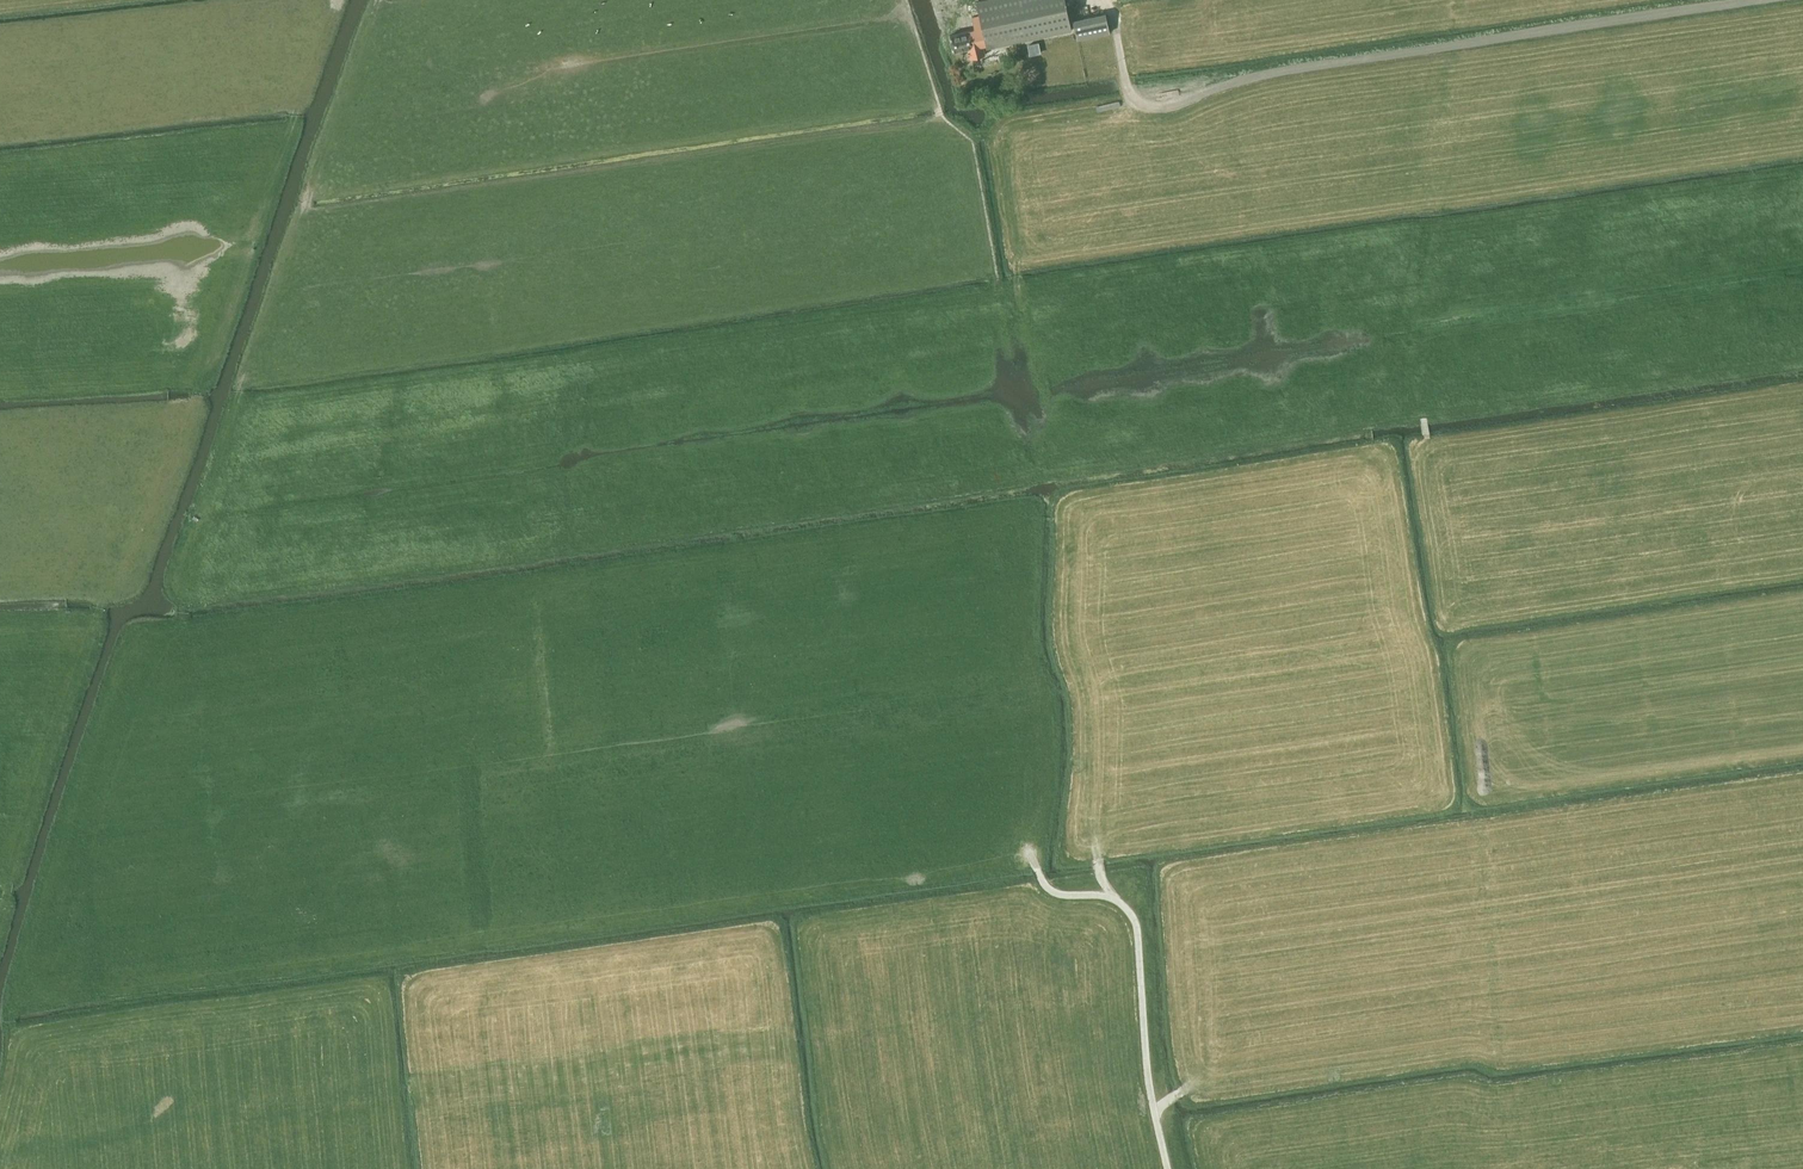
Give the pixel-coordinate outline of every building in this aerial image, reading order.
[(1065,0),(979,0),(976,1),(979,15),(972,17),(975,29),(950,34),(953,52),(969,48),(971,57),(985,54),(983,45),(985,44),(986,48),(1071,29),(1065,0)] [(1109,32),(1105,13),(1073,20),(1077,39),(1109,32)]
